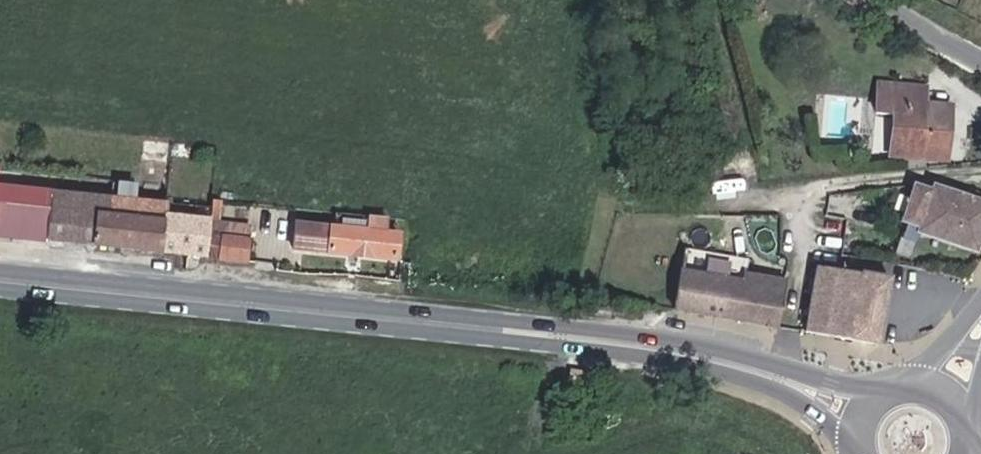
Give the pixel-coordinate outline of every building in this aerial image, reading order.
[(916,116),(914,157),(951,161),(953,105),(929,103),(929,86),(884,85),(883,114),(901,117),(916,116)] [(901,156),(914,157),(916,116),(901,117),(901,156)] [(939,183),(937,191),(920,189),(911,233),(978,252),(980,245),(980,199),(939,183)] [(184,207),(63,195),(61,241),(216,256),(217,240),(218,215),(184,214),(184,207)] [(370,214),(369,227),(392,230),(394,216),(370,214)] [(694,221),(689,251),(713,256),(718,226),(694,221)] [(392,230),(369,227),(366,231),(304,225),(302,248),(406,259),(406,235),(392,230)] [(217,240),(216,256),(255,260),(254,244),(217,240)] [(890,273),(818,263),(804,334),(878,345),(890,273)] [(678,312),(783,331),(790,289),(685,270),(678,312)]
